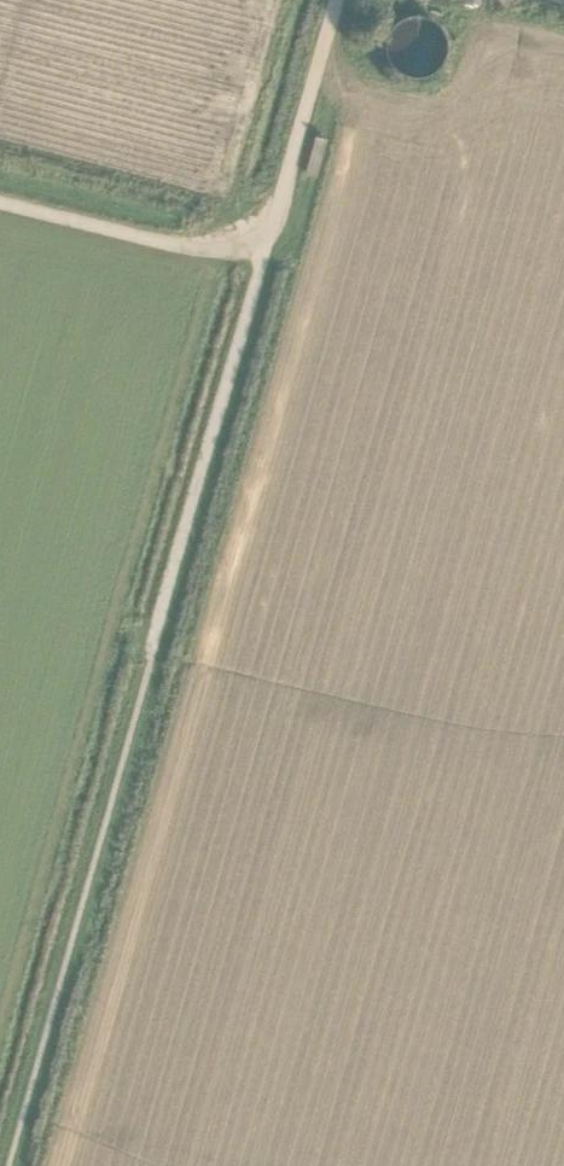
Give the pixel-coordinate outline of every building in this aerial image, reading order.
[(444,63),(444,21),(399,21),(399,63),(444,63)]
